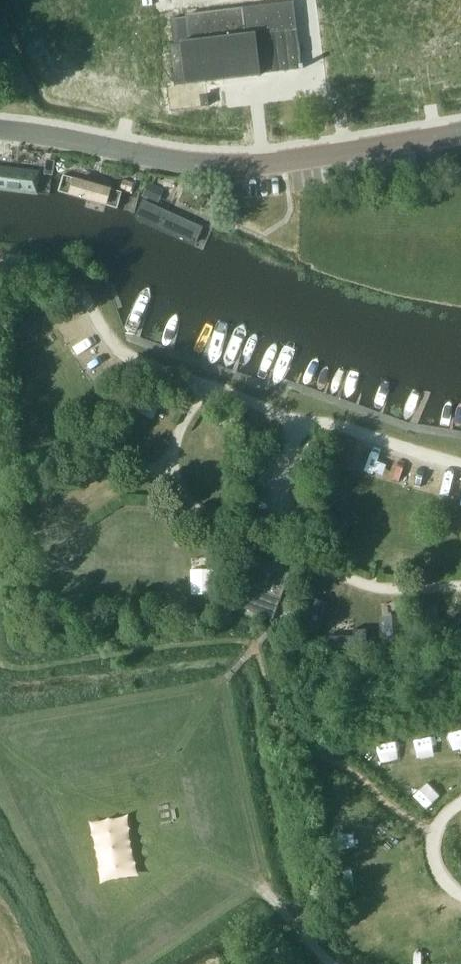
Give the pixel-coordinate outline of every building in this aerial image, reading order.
[(167,83),(170,110),(207,105),(209,105),(209,101),(206,81),(260,74),(260,73),(303,68),(303,64),(306,64),(305,55),(299,55),(296,29),(293,3),(295,3),(295,0),(277,0),(277,4),(186,14),(186,17),(170,19),(173,42),(169,43),(174,82),(167,83)] [(47,158),(45,172),(53,174),(56,160),(47,158)] [(47,200),(50,175),(0,168),(0,194),(47,200)] [(117,187),(127,190),(130,181),(120,178),(117,187)] [(121,195),(62,179),(58,193),(117,210),(121,195)] [(143,195),(155,200),(160,189),(148,184),(143,195)] [(195,226),(146,205),(139,221),(188,243),(195,226)] [(291,567),(256,555),(238,605),(273,617),(291,567)] [(195,567),(194,592),(215,592),(215,567),(195,567)] [(326,607),(307,600),(298,626),(316,633),(326,607)] [(438,623),(437,607),(418,608),(419,624),(438,623)] [(285,608),(281,619),(283,619),(296,624),(300,613),(286,608),(285,608)] [(402,617),(382,618),(384,646),(404,645),(402,617)] [(450,624),(451,641),(460,640),(460,623),(450,624)] [(329,635),(329,648),(353,648),(353,654),(367,654),(367,628),(353,629),(353,635),(329,635)]
